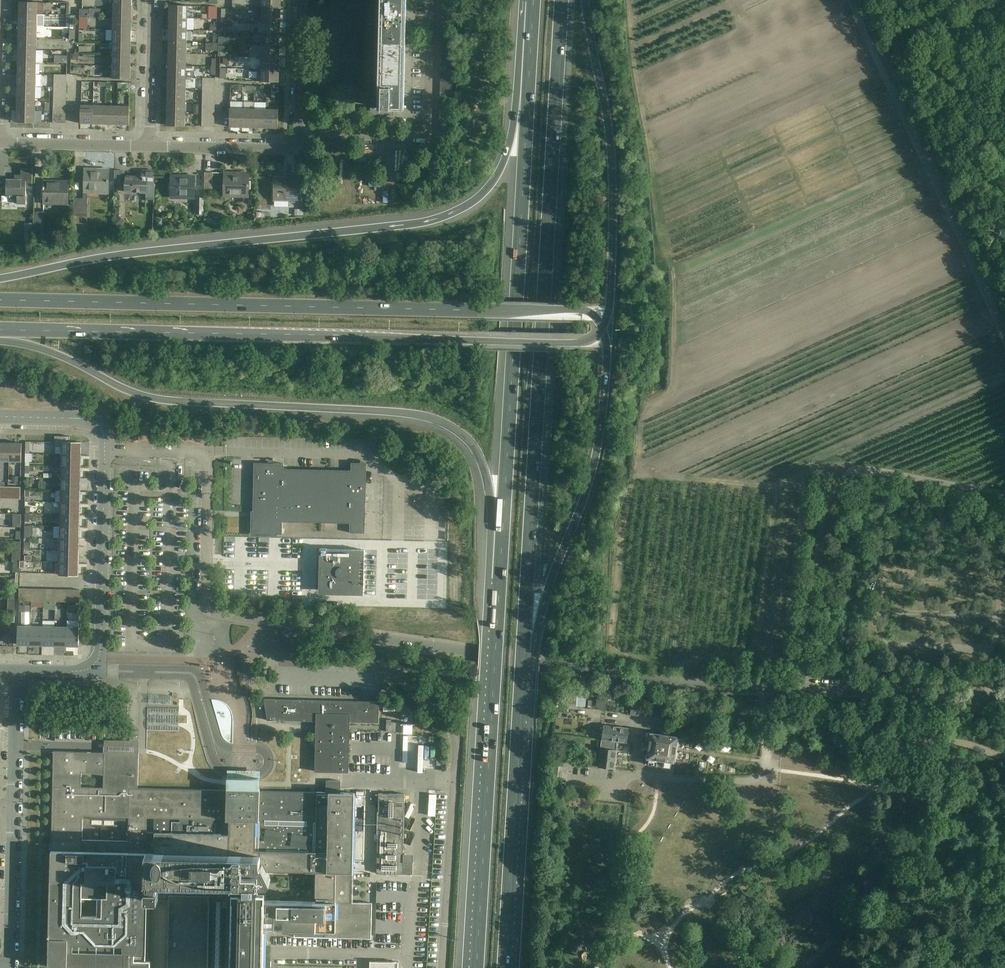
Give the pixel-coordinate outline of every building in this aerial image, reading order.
[(262,10),(281,10),(281,0),(262,0),(262,10)] [(38,2),(19,2),(19,14),(37,14),(38,2)] [(378,107),(381,108),(381,109),(381,114),(393,115),(393,109),(392,109),(392,108),(404,108),(401,108),(402,92),(404,92),(406,4),(381,4),(378,107)] [(169,5),(169,18),(188,18),(188,5),(169,5)] [(132,6),(113,6),(113,18),(132,18),(132,6)] [(80,9),(80,17),(90,17),(90,9),(80,9)] [(63,11),(65,21),(72,20),(71,10),(63,11)] [(281,10),(262,10),(262,22),(280,22),(281,10)] [(37,14),(19,14),(18,26),(37,26),(37,14)] [(132,18),(113,18),(113,30),(131,30),(132,18)] [(188,18),(169,18),(169,29),(187,30),(188,18)] [(280,22),(262,22),(261,33),(280,34),(280,22)] [(37,26),(18,26),(18,38),(37,38),(37,26)] [(187,30),(169,29),(168,41),(187,42),(187,30)] [(131,30),(113,30),(112,42),(131,42),(131,30)] [(203,39),(203,45),(221,46),(222,40),(232,41),(233,32),(211,30),(211,39),(203,39)] [(280,34),(261,33),(261,45),(280,46),(280,34)] [(37,38),(18,38),(18,50),(37,50),(37,38)] [(187,42),(168,41),(168,53),(187,54),(187,42)] [(131,42),(112,42),(112,54),(131,54),(131,42)] [(280,46),(261,45),(261,57),(280,58),(280,46)] [(37,50),(18,50),(18,62),(36,63),(37,50)] [(61,58),(61,51),(52,50),(52,58),(61,58)] [(187,54),(168,53),(168,65),(187,66),(187,54)] [(131,54),(112,54),(112,66),(131,66),(131,54)] [(280,58),(261,57),(261,64),(245,64),(245,69),(261,70),(279,70),(280,58)] [(36,63),(18,62),(17,74),(36,74),(36,63)] [(187,66),(168,65),(167,77),(186,78),(187,66)] [(131,66),(112,66),(111,78),(130,78),(131,66)] [(279,70),(261,70),(260,82),(279,82),(279,70)] [(36,74),(17,74),(17,86),(36,86),(36,74)] [(186,78),(167,77),(167,89),(186,90),(186,78)] [(36,86),(17,86),(17,98),(36,98),(36,86)] [(186,90),(167,89),(167,101),(186,102),(186,90)] [(36,98),(17,98),(17,110),(35,110),(36,98)] [(186,102),(167,101),(167,113),(185,114),(186,102)] [(81,105),(81,124),(93,124),(93,105),(81,105)] [(105,105),(93,105),(93,124),(105,124),(105,105)] [(117,106),(105,105),(105,124),(117,125),(117,106)] [(130,106),(117,106),(117,125),(129,125),(130,106)] [(230,108),(229,127),(242,127),(242,108),(230,108)] [(254,109),(242,108),(242,127),(254,128),(254,109)] [(266,109),(254,109),(254,128),(266,128),(266,109)] [(278,109),(266,109),(266,128),(278,128),(278,109)] [(35,110),(17,110),(16,122),(35,123),(35,110)] [(185,114),(167,113),(166,126),(185,126),(185,114)] [(33,169),(21,169),(21,180),(7,179),(6,187),(2,187),(2,195),(8,195),(8,196),(11,196),(11,195),(12,195),(17,202),(17,203),(26,203),(26,188),(32,188),(32,179),(33,169)] [(98,172),(85,172),(84,192),(108,193),(109,170),(98,170),(98,172)] [(154,171),(143,171),(143,177),(126,177),(126,191),(146,192),(146,196),(153,196),(154,171)] [(205,172),(204,189),(212,189),(213,172),(205,172)] [(225,172),(224,191),(224,196),(231,196),(231,194),(248,194),(248,196),(249,177),(236,177),(236,173),(225,172)] [(275,178),(274,191),(274,205),(275,205),(275,200),(290,200),(290,202),(298,202),(299,174),(288,174),(288,179),(284,179),(284,178),(275,178)] [(195,176),(185,176),(185,178),(171,177),(171,195),(186,195),(186,198),(195,198),(195,176)] [(59,183),(44,183),(44,187),(43,187),(43,189),(44,189),(44,204),(68,205),(68,181),(59,181),(59,183)] [(88,198),(74,198),(73,213),(87,214),(88,198)] [(41,230),(41,229),(41,212),(33,212),(33,230),(41,230)] [(62,446),(62,454),(81,455),(81,442),(70,442),(70,436),(55,436),(55,446),(62,446)] [(9,462),(10,443),(0,442),(0,461),(9,462)] [(10,443),(9,462),(22,462),(22,443),(10,443)] [(62,454),(62,466),(81,467),(81,455),(62,454)] [(284,463),(254,463),(254,478),(256,478),(255,514),(255,518),(253,518),(252,534),(282,534),(283,521),(350,523),(349,533),(365,533),(366,465),(351,465),(351,471),(284,469),(284,463)] [(62,466),(62,478),(80,479),(81,467),(62,466)] [(62,478),(61,490),(80,491),(80,479),(62,478)] [(39,489),(47,489),(47,481),(39,481),(39,489)] [(61,490),(61,502),(80,503),(80,491),(61,490)] [(61,502),(61,514),(80,515),(80,503),(61,502)] [(13,514),(13,527),(21,527),(22,514),(13,514)] [(61,514),(60,526),(79,527),(80,515),(61,514)] [(60,526),(60,538),(79,539),(79,527),(60,526)] [(60,538),(60,550),(79,551),(79,539),(60,538)] [(373,543),(371,595),(390,596),(392,543),(373,543)] [(400,544),(398,596),(417,596),(418,544),(400,544)] [(348,594),(353,595),(363,595),(364,550),(320,549),(319,564),(323,564),(322,590),(348,591),(348,594)] [(60,550),(60,562),(79,563),(79,551),(60,550)] [(13,551),(12,562),(14,562),(20,562),(21,551),(13,551)] [(79,563),(60,562),(59,575),(78,575),(79,563)] [(18,644),(30,645),(31,626),(18,626),(18,644)] [(30,645),(42,645),(43,626),(31,626),(30,645)] [(42,645),(55,645),(55,627),(43,626),(42,645)] [(55,645),(67,646),(67,627),(55,627),(55,645)] [(67,627),(67,646),(79,646),(79,627),(67,627)] [(568,706),(585,707),(586,693),(568,692),(568,706)] [(344,723),(343,722),(376,723),(377,702),(277,699),(264,699),(268,720),(322,721),(322,728),(325,733),(318,740),(317,740),(317,772),(326,772),(347,772),(348,729),(344,729),(343,728),(344,727),(344,725),(344,723)] [(632,699),(630,715),(640,716),(642,700),(632,699)] [(604,725),(599,766),(614,768),(617,742),(627,743),(628,734),(629,735),(629,733),(628,733),(629,728),(604,725)] [(647,758),(673,761),(677,737),(651,733),(647,758)] [(586,757),(594,758),(595,745),(587,744),(586,757)] [(208,899),(228,900),(226,967),(264,967),(265,930),(295,930),(295,937),(372,939),(373,899),(352,899),(353,891),(354,805),(365,805),(365,790),(345,790),(345,793),(338,792),(339,781),(341,782),(341,781),(326,781),(326,792),(317,792),(257,791),(257,790),(255,790),(255,798),(231,798),(231,789),(230,789),(230,790),(138,788),(139,753),(128,753),(128,756),(119,755),(119,753),(54,752),(49,967),(110,967),(150,967),(151,960),(146,960),(147,904),(147,898),(158,898),(159,898),(160,898),(160,899),(161,900),(162,900),(163,900),(163,899),(163,898),(172,898),(170,967),(206,967),(208,899)] [(728,758),(735,762),(738,755),(731,752),(728,758)] [(554,765),(564,766),(565,756),(555,755),(554,765)] [(715,758),(715,765),(725,764),(724,757),(715,758)] [(425,810),(433,810),(434,789),(425,789),(425,810)] [(405,794),(379,793),(377,873),(413,874),(413,854),(403,854),(405,794)]
